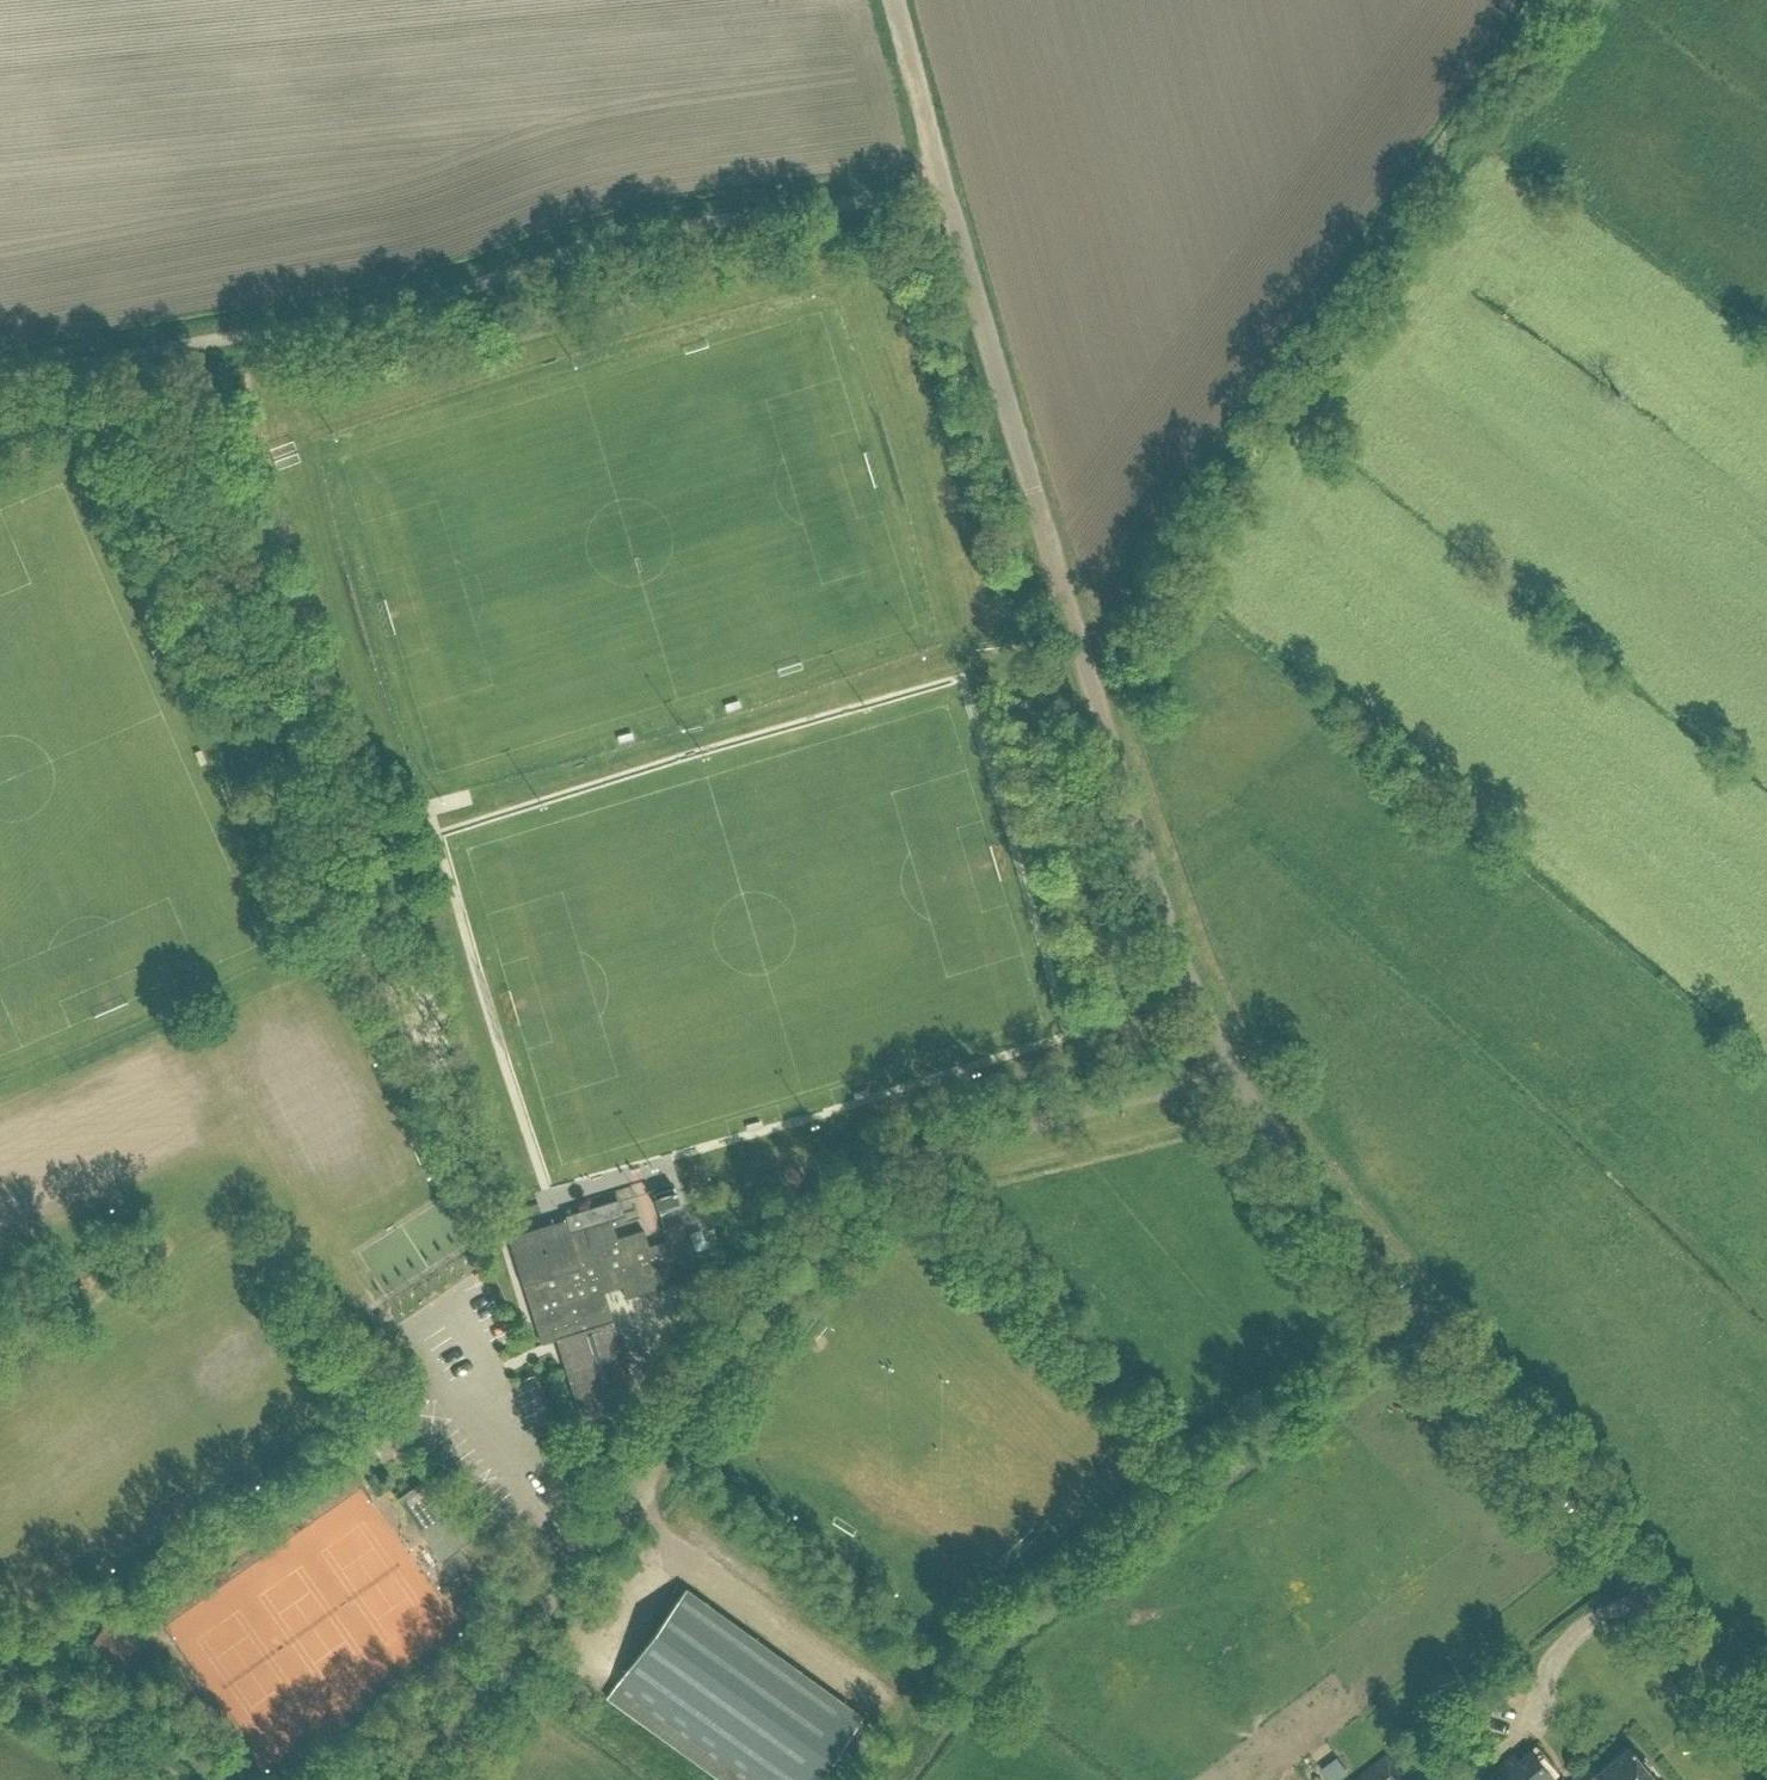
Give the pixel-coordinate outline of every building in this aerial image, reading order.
[(677,1202),(672,1187),(650,1194),(655,1209),(677,1202)] [(624,1200),(571,1218),(575,1231),(629,1213),(624,1200)] [(570,1232),(566,1218),(508,1236),(536,1327),(541,1344),(556,1339),(582,1423),(640,1404),(605,1292),(623,1286),(627,1298),(690,1279),(687,1267),(690,1266),(696,1264),(683,1222),(662,1229),(666,1240),(648,1245),(644,1230),(616,1239),(610,1220),(570,1232)] [(473,1538),(430,1477),(398,1499),(442,1560),(473,1538)] [(436,1635),(454,1624),(370,1485),(349,1498),(358,1512),(371,1504),(378,1515),(375,1517),(387,1537),(380,1542),(436,1635)] [(606,1696),(722,1779),(817,1779),(863,1717),(685,1588),(614,1685),(606,1696)] [(1630,1746),(1598,1773),(1589,1769),(1576,1779),(1658,1779),(1630,1746)] [(1554,1779),(1555,1779),(1531,1749),(1519,1759),(1514,1754),(1489,1774),(1494,1779),(1554,1779)] [(1386,1754),(1352,1779),(1404,1779),(1405,1779),(1386,1754)]
